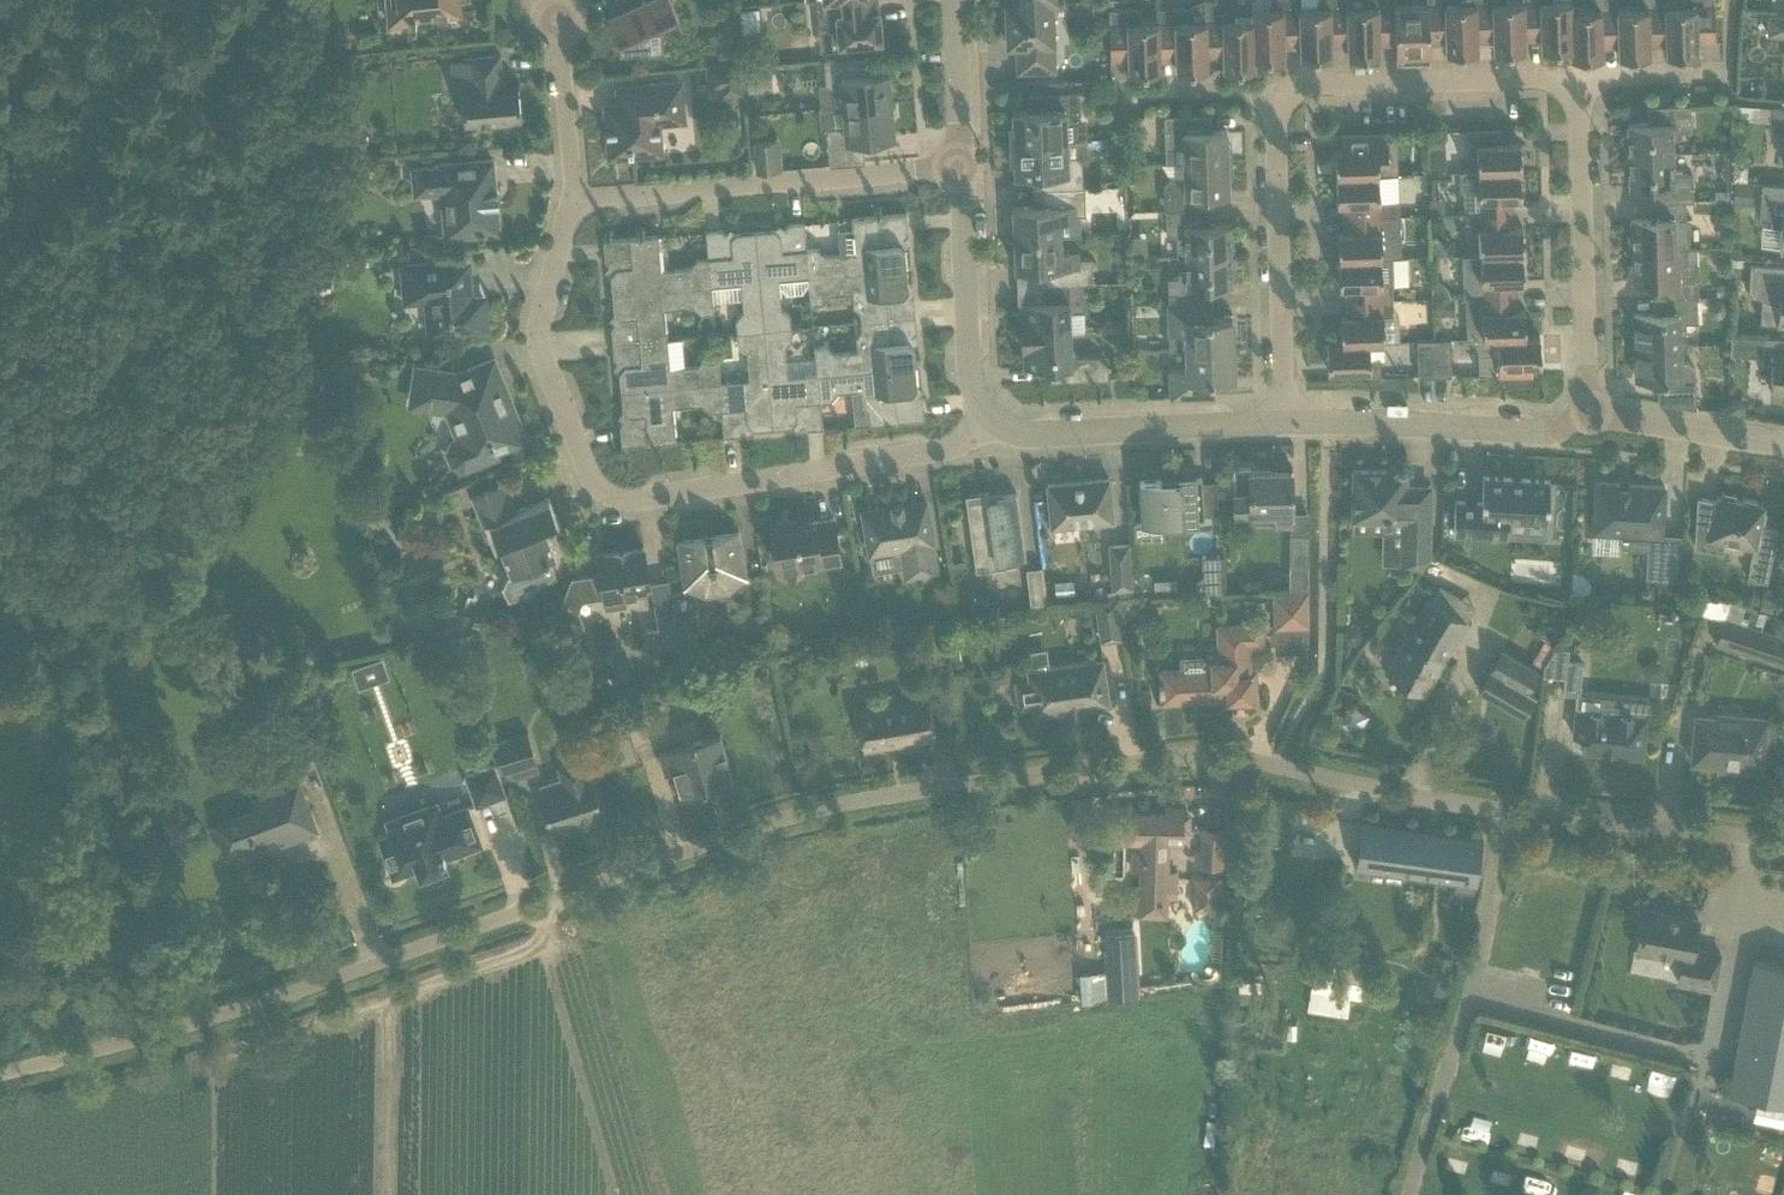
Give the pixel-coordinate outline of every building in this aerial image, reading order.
[(389,24),(411,22),(411,24),(417,24),(416,17),(461,13),(459,0),(387,0),(389,24)] [(608,15),(619,39),(620,55),(648,53),(646,27),(678,13),(672,0),(616,0),(617,11),(608,15)] [(819,25),(838,31),(839,44),(845,43),(845,48),(861,47),(861,42),(882,40),(880,10),(866,11),(865,0),(817,0),(819,25)] [(1206,21),(1206,51),(1224,51),(1224,59),(1224,68),(1239,67),(1241,69),(1255,69),(1255,66),(1255,59),(1255,57),(1254,57),(1253,10),(1252,0),(1235,0),(1231,1),(1230,0),(1205,0),(1206,21)] [(1253,10),(1254,57),(1255,57),(1255,59),(1267,59),(1269,57),(1284,56),(1284,47),(1284,39),(1301,39),(1300,8),(1300,0),(1271,0),(1270,4),(1270,9),(1253,10)] [(1300,8),(1301,39),(1301,46),(1302,57),(1314,57),(1316,55),(1332,55),(1332,38),(1349,38),(1348,7),(1348,0),(1318,0),(1317,2),(1317,8),(1300,8)] [(1348,7),(1349,38),(1349,45),(1349,56),(1362,56),(1364,54),(1380,53),(1379,44),(1379,36),(1396,36),(1396,5),(1395,0),(1365,0),(1365,1),(1365,6),(1348,7)] [(1428,4),(1429,35),(1446,34),(1446,42),(1447,51),(1461,51),(1463,52),(1478,52),(1478,50),(1477,41),(1477,34),(1476,34),(1476,3),(1459,3),(1459,0),(1428,0),(1428,4)] [(1476,3),(1476,34),(1477,34),(1494,33),(1494,41),(1494,50),(1509,49),(1511,51),(1525,50),(1525,49),(1525,40),(1525,32),(1523,1),(1506,2),(1506,0),(1475,0),(1476,3)] [(1523,1),(1525,32),(1541,32),(1542,39),(1542,48),(1557,48),(1559,49),(1571,49),(1571,10),(1571,0),(1554,1),(1554,0),(1523,0),(1523,1)] [(1571,10),(1571,49),(1571,57),(1572,59),(1585,58),(1587,56),(1603,56),(1602,47),(1602,39),(1619,39),(1618,8),(1618,0),(1589,0),(1588,4),(1588,9),(1571,10)] [(1618,8),(1619,39),(1619,46),(1619,55),(1619,57),(1632,57),(1634,55),(1650,55),(1650,46),(1650,38),(1666,37),(1666,7),(1666,0),(1636,0),(1635,2),(1635,8),(1618,8)] [(1666,7),(1666,37),(1666,46),(1667,54),(1667,56),(1680,55),(1682,54),(1698,53),(1698,44),(1697,37),(1715,36),(1714,0),(1683,0),(1683,1),(1683,6),(1666,7)] [(1062,1),(1006,3),(1006,6),(1002,10),(1002,20),(1006,24),(1007,44),(1017,43),(1018,71),(1055,70),(1053,2),(1062,2),(1062,1)] [(1428,4),(1396,5),(1396,36),(1397,43),(1397,62),(1408,62),(1427,61),(1430,61),(1429,42),(1429,35),(1428,4)] [(759,7),(740,9),(741,26),(761,24),(759,7)] [(1185,7),(1158,8),(1158,22),(1159,53),(1176,52),(1176,61),(1177,69),(1191,68),(1194,71),(1207,70),(1207,59),(1206,51),(1206,21),(1189,21),(1188,16),(1185,7)] [(1137,9),(1109,9),(1111,55),(1129,54),(1129,62),(1129,70),(1144,70),(1146,72),(1159,72),(1159,60),(1159,53),(1158,22),(1141,23),(1141,17),(1137,9)] [(1768,33),(1783,35),(1783,15),(1769,14),(1768,33)] [(468,57),(471,89),(462,90),(465,123),(477,122),(478,126),(511,123),(511,119),(521,118),(518,85),(498,87),(497,74),(502,73),(500,54),(468,57)] [(844,106),(890,102),(888,71),(882,72),(874,68),(868,68),(867,55),(824,59),(826,85),(842,91),(844,106)] [(707,91),(718,90),(718,97),(742,95),(740,63),(705,66),(707,91)] [(762,69),(747,71),(748,91),(764,90),(762,69)] [(660,151),(658,123),(684,120),(681,82),(618,88),(620,105),(606,106),(611,156),(660,151)] [(1011,142),(1067,140),(1066,123),(1075,123),(1080,117),(1079,91),(1029,93),(1029,94),(1034,94),(1034,110),(1031,114),(1026,110),(1013,110),(1013,123),(1010,127),(1011,142)] [(890,102),(844,106),(845,126),(826,127),(830,165),(864,162),(863,142),(871,141),(878,137),(893,135),(892,119),(896,116),(895,106),(891,105),(890,102)] [(1628,123),(1629,135),(1624,135),(1625,150),(1629,150),(1629,155),(1673,153),(1672,137),(1681,137),(1681,131),(1691,130),(1691,105),(1647,106),(1648,122),(1628,123)] [(1778,107),(1771,107),(1770,129),(1782,130),(1782,139),(1783,140),(1783,108),(1778,107)] [(1184,162),(1232,161),(1232,145),(1227,140),(1227,130),(1206,130),(1205,115),(1164,116),(1165,140),(1173,147),(1184,147),(1184,162)] [(1478,158),(1479,170),(1460,171),(1460,172),(1521,170),(1520,143),(1502,143),(1501,128),(1467,130),(1468,156),(1477,155),(1478,158)] [(1442,131),(1427,131),(1428,147),(1442,146),(1442,131)] [(1389,159),(1388,156),(1388,132),(1352,133),(1353,148),(1335,148),(1336,176),(1379,174),(1378,161),(1379,161),(1379,159),(1389,159)] [(755,142),(758,170),(781,168),(780,156),(776,157),(774,140),(755,142)] [(1067,140),(1011,142),(1011,157),(1015,160),(1015,173),(1029,172),(1033,168),(1037,172),(1037,187),(1033,187),(1033,189),(1044,188),(1083,187),(1082,161),(1077,156),(1068,156),(1067,140)] [(1673,153),(1629,155),(1629,159),(1625,159),(1625,174),(1630,174),(1630,186),(1650,185),(1650,202),(1655,202),(1685,201),(1694,200),(1693,175),(1683,175),(1682,169),(1673,169),(1673,153)] [(499,231),(492,159),(440,164),(440,166),(413,169),(415,193),(442,191),(446,236),(499,231)] [(1232,161),(1184,162),(1185,177),(1171,177),(1164,185),(1165,209),(1166,209),(1209,208),(1213,208),(1213,206),(1208,207),(1208,192),(1212,188),(1216,192),(1228,192),(1228,182),(1233,176),(1232,161)] [(1522,197),(1521,170),(1460,172),(1460,191),(1463,191),(1464,213),(1470,213),(1505,212),(1505,198),(1522,197)] [(1379,187),(1379,174),(1336,176),(1337,203),(1355,202),(1355,217),(1400,215),(1400,199),(1380,200),(1380,187),(1379,187)] [(1735,183),(1734,204),(1752,205),(1754,185),(1735,183)] [(1780,184),(1762,183),(1759,220),(1771,220),(1771,226),(1782,227),(1780,247),(1783,247),(1783,185),(1780,184)] [(1083,187),(1044,188),(1045,205),(1013,207),(1014,237),(1061,236),(1060,221),(1069,220),(1068,215),(1086,214),(1085,187),(1083,187)] [(1631,219),(1631,232),(1628,232),(1628,247),(1632,247),(1632,250),(1687,249),(1687,248),(1675,248),(1674,219),(1686,219),(1685,201),(1655,202),(1656,218),(1631,219)] [(1209,208),(1166,209),(1167,235),(1177,234),(1177,240),(1186,240),(1187,256),(1230,254),(1230,249),(1235,249),(1234,235),(1230,235),(1229,224),(1210,225),(1209,208)] [(1505,212),(1470,213),(1470,229),(1480,229),(1480,242),(1481,242),(1481,255),(1524,253),(1523,226),(1505,227),(1505,212)] [(818,248),(807,249),(805,249),(808,276),(907,268),(905,249),(900,244),(908,233),(906,213),(852,218),(855,253),(826,255),(818,248)] [(1400,215),(1355,217),(1355,231),(1338,232),(1339,259),(1381,257),(1393,257),(1401,257),(1401,240),(1400,215)] [(775,230),(755,231),(764,329),(791,327),(790,316),(782,308),(779,280),(808,277),(808,276),(805,249),(807,249),(805,223),(789,224),(780,234),(775,230)] [(764,329),(755,231),(736,233),(731,239),(721,230),(705,231),(708,258),(709,258),(712,285),(712,286),(741,283),(743,312),(736,321),(737,332),(764,329)] [(709,258),(708,258),(697,259),(690,267),(661,270),(658,235),(604,240),(605,260),(616,269),(611,275),(613,294),(712,285),(709,258)] [(1061,236),(1014,237),(1016,269),(1044,267),(1045,284),(1083,283),(1093,283),(1092,258),(1070,259),(1070,251),(1061,251),(1061,236)] [(1632,250),(1633,267),(1629,267),(1630,280),(1630,282),(1631,283),(1633,283),(1634,284),(1635,284),(1647,284),(1647,282),(1667,281),(1668,286),(1677,286),(1677,297),(1697,297),(1699,297),(1698,263),(1687,263),(1687,249),(1632,250)] [(1524,253),(1481,255),(1462,255),(1464,297),(1472,297),(1507,296),(1507,281),(1524,281),(1524,253)] [(1230,254),(1187,256),(1187,271),(1178,271),(1178,277),(1168,278),(1169,302),(1169,303),(1207,302),(1212,302),(1211,285),(1231,284),(1231,274),(1235,274),(1235,259),(1230,259),(1230,254)] [(1393,257),(1381,257),(1339,259),(1340,286),(1357,286),(1357,300),(1393,299),(1392,285),(1394,285),(1393,257)] [(437,335),(466,332),(466,329),(486,327),(483,297),(470,298),(467,263),(438,266),(438,263),(405,265),(408,302),(429,300),(430,314),(435,314),(437,335)] [(1770,266),(1751,264),(1748,293),(1762,294),(1760,322),(1777,324),(1783,324),(1783,266),(1770,266)] [(909,287),(907,268),(808,276),(808,277),(810,304),(822,303),(830,294),(858,291),(861,321),(916,316),(914,301),(904,293),(909,287)] [(1083,283),(1045,284),(1043,285),(1043,301),(1021,302),(1022,315),(1020,315),(1021,334),(1071,332),(1070,311),(1084,311),(1083,283)] [(1716,284),(1716,295),(1728,295),(1728,284),(1716,284)] [(712,285),(613,294),(614,313),(620,318),(611,328),(613,343),(667,338),(665,309),(693,306),(702,313),(714,312),(712,286),(712,285)] [(1508,310),(1507,296),(1472,297),(1472,313),(1482,313),(1482,325),(1483,325),(1484,338),(1540,336),(1525,336),(1525,324),(1526,324),(1525,310),(1508,310)] [(1697,297),(1677,297),(1654,298),(1654,299),(1663,299),(1664,313),(1634,314),(1635,346),(1680,345),(1679,328),(1687,327),(1687,322),(1698,322),(1697,297)] [(1393,299),(1357,300),(1358,315),(1341,315),(1341,329),(1342,329),(1342,342),(1328,342),(1328,343),(1369,342),(1384,342),(1383,328),(1384,328),(1384,315),(1393,315),(1393,299)] [(1455,299),(1439,300),(1440,314),(1455,314),(1455,299)] [(1169,303),(1169,302),(1168,302),(1169,332),(1186,332),(1187,349),(1233,348),(1232,317),(1208,318),(1207,302),(1169,303)] [(916,316),(861,321),(864,350),(835,353),(826,346),(814,347),(816,373),(817,374),(916,365),(914,346),(908,341),(917,331),(916,316)] [(792,338),(791,327),(764,329),(773,428),(792,426),(797,420),(807,429),(823,428),(821,401),(819,401),(817,374),(816,373),(788,376),(785,347),(792,338)] [(749,379),(720,382),(720,383),(723,410),(721,410),(724,437),(739,435),(748,425),(754,430),(773,428),(764,329),(737,332),(738,343),(747,351),(749,379)] [(1071,332),(1021,334),(1022,352),(1023,352),(1024,367),(1039,366),(1039,374),(1050,373),(1051,380),(1108,378),(1108,365),(1098,356),(1075,357),(1075,351),(1071,351),(1071,332)] [(1731,335),(1730,351),(1738,351),(1746,344),(1746,336),(1731,335)] [(1498,351),(1498,354),(1478,355),(1479,375),(1532,374),(1532,364),(1541,364),(1541,350),(1540,350),(1540,336),(1484,338),(1484,339),(1498,339),(1498,351)] [(1778,338),(1764,337),(1763,361),(1773,362),(1771,391),(1783,392),(1783,338),(1778,338)] [(667,338),(613,343),(614,358),(624,366),(620,372),(621,391),(720,383),(720,382),(718,355),(706,356),(699,365),(670,368),(667,338)] [(1434,340),(1435,376),(1452,376),(1451,339),(1434,340)] [(1435,376),(1434,340),(1417,340),(1418,377),(1435,376)] [(1369,342),(1328,343),(1328,356),(1327,356),(1328,370),(1363,369),(1363,378),(1381,378),(1380,357),(1371,357),(1371,355),(1370,355),(1369,342)] [(1680,362),(1680,345),(1635,346),(1636,379),(1666,378),(1666,402),(1658,401),(1658,402),(1696,408),(1695,369),(1688,362),(1680,362)] [(1233,348),(1187,349),(1187,367),(1170,367),(1170,397),(1210,395),(1210,379),(1234,378),(1233,348)] [(493,359),(458,373),(416,367),(411,404),(447,409),(459,439),(453,441),(449,452),(453,463),(464,468),(497,455),(495,449),(525,437),(511,403),(505,405),(500,391),(505,389),(493,359)] [(916,365),(817,374),(819,401),(821,401),(831,400),(838,392),(867,389),(870,424),(925,419),(923,399),(913,390),(917,384),(916,365)] [(720,383),(621,391),(623,410),(629,415),(620,426),(622,446),(676,441),(673,406),(702,404),(711,411),(721,410),(723,410),(720,383)] [(1731,396),(1729,412),(1744,414),(1746,405),(1740,398),(1731,396)] [(1250,465),(1232,466),(1233,491),(1233,516),(1252,516),(1252,522),(1291,522),(1291,513),(1293,513),(1292,474),(1292,470),(1277,470),(1250,471),(1250,465)] [(1354,471),(1353,519),(1353,531),(1384,531),(1383,564),(1421,565),(1428,556),(1430,487),(1406,486),(1406,472),(1354,471)] [(1161,475),(1161,480),(1139,481),(1142,522),(1164,520),(1164,525),(1198,523),(1198,518),(1204,518),(1202,477),(1196,478),(1195,473),(1173,474),(1161,475)] [(1455,500),(1453,533),(1507,536),(1508,520),(1547,522),(1550,480),(1483,476),(1482,502),(1455,500)] [(1047,484),(1051,527),(1114,521),(1109,478),(1047,484)] [(504,482),(482,491),(471,496),(483,526),(490,523),(510,572),(508,572),(503,585),(524,595),(526,588),(557,576),(549,558),(556,555),(544,523),(557,518),(549,498),(516,511),(504,482)] [(1679,580),(1681,543),(1657,542),(1657,535),(1662,535),(1665,487),(1596,483),(1593,531),(1621,533),(1620,547),(1648,549),(1646,578),(1679,580)] [(997,562),(1026,558),(1017,494),(988,498),(987,492),(966,495),(976,571),(998,568),(997,562)] [(1696,521),(1695,535),(1693,548),(1722,554),(1725,541),(1754,547),(1748,577),(1767,581),(1778,530),(1760,526),(1764,506),(1717,496),(1716,501),(1698,498),(1696,521)] [(902,502),(892,504),(891,504),(891,507),(862,512),(870,554),(891,551),(893,562),(903,561),(906,576),(936,571),(931,544),(933,544),(926,501),(903,505),(902,502)] [(841,562),(834,519),(814,522),(814,524),(797,527),(797,522),(770,527),(777,570),(820,563),(821,565),(841,562)] [(728,592),(746,579),(739,532),(716,535),(715,539),(702,541),(700,538),(677,542),(685,589),(706,595),(728,592)] [(1291,533),(1290,569),(1309,569),(1309,533),(1291,533)] [(1110,545),(1113,589),(1132,587),(1129,544),(1110,545)] [(578,611),(583,600),(605,596),(605,594),(623,591),(624,595),(643,592),(650,583),(644,547),(605,553),(598,562),(600,573),(571,577),(558,611),(567,634),(585,627),(578,611)] [(1199,581),(1196,581),(1196,594),(1222,593),(1221,555),(1202,556),(1202,567),(1204,572),(1203,577),(1201,579),(1199,581)] [(1026,568),(1031,607),(1046,605),(1042,567),(1026,568)] [(1763,586),(1759,604),(1761,605),(1773,607),(1775,607),(1778,589),(1763,586)] [(1570,591),(1569,602),(1582,603),(1583,592),(1571,591),(1570,591)] [(1276,627),(1308,625),(1306,593),(1274,595),(1276,627)] [(1101,641),(1124,638),(1119,598),(1095,601),(1101,641)] [(1430,598),(1398,652),(1386,673),(1425,696),(1437,675),(1469,621),(1430,598)] [(1719,600),(1706,599),(1703,610),(1716,615),(1720,602),(1719,600)] [(658,627),(646,629),(648,643),(678,639),(673,605),(655,608),(658,627)] [(1723,622),(1715,645),(1783,667),(1783,637),(1724,617),(1723,622)] [(1263,624),(1239,625),(1216,626),(1217,654),(1204,655),(1205,667),(1160,669),(1161,702),(1223,700),(1223,704),(1257,703),(1256,669),(1251,669),(1250,645),(1264,645),(1263,624)] [(1345,628),(1342,635),(1346,642),(1354,645),(1360,641),(1362,634),(1359,627),(1352,625),(1345,628)] [(958,642),(944,645),(947,662),(961,659),(958,642)] [(1543,665),(1543,675),(1565,677),(1564,693),(1580,695),(1582,663),(1568,661),(1569,648),(1555,647),(1543,665)] [(1027,651),(1029,671),(1028,671),(1029,680),(1016,682),(1019,708),(1033,706),(1034,715),(1066,711),(1066,717),(1085,715),(1084,708),(1109,705),(1103,660),(1049,668),(1046,649),(1027,651)] [(1539,671),(1502,649),(1478,689),(1524,716),(1536,696),(1528,691),(1539,671)] [(360,688),(391,676),(383,655),(352,667),(360,688)] [(599,683),(587,686),(594,706),(605,702),(599,683)] [(594,707),(600,727),(613,768),(640,760),(620,698),(605,702),(594,706),(594,707)] [(1576,708),(1573,736),(1585,737),(1584,751),(1643,757),(1647,715),(1648,701),(1628,699),(1628,701),(1600,698),(1599,710),(1576,708)] [(936,736),(932,713),(930,700),(857,713),(863,749),(936,736)] [(600,727),(594,707),(586,710),(592,729),(600,727)] [(1717,717),(1696,715),(1691,762),(1719,765),(1719,769),(1762,773),(1768,718),(1743,716),(1742,730),(1716,727),(1717,717)] [(508,781),(522,777),(521,775),(539,769),(528,732),(493,743),(503,773),(505,773),(508,781)] [(680,795),(733,780),(720,735),(659,753),(665,774),(673,772),(680,795)] [(603,815),(596,792),(592,778),(588,779),(581,759),(558,766),(561,777),(539,784),(543,794),(539,795),(551,831),(603,815)] [(495,764),(465,775),(476,805),(506,794),(495,764)] [(314,831),(295,781),(274,788),(276,794),(255,802),(259,811),(219,825),(220,829),(229,852),(254,842),(256,847),(280,838),(282,843),(314,831)] [(393,835),(381,839),(390,866),(394,869),(398,871),(403,872),(418,866),(421,873),(425,872),(427,877),(442,872),(440,866),(444,865),(441,857),(447,855),(446,852),(455,848),(457,852),(479,843),(466,808),(423,823),(418,810),(388,822),(393,835)] [(1117,819),(1117,827),(1119,827),(1119,838),(1143,839),(1142,851),(1132,851),(1132,871),(1142,871),(1142,890),(1126,889),(1125,916),(1141,916),(1167,917),(1168,891),(1173,891),(1174,870),(1166,870),(1167,842),(1181,842),(1181,830),(1188,831),(1188,816),(1182,816),(1182,809),(1169,809),(1169,815),(1119,814),(1119,819),(1117,819)] [(1363,822),(1357,865),(1447,878),(1475,882),(1481,839),(1363,822)] [(1203,829),(1202,849),(1197,849),(1196,864),(1221,865),(1222,830),(1203,829)] [(1290,846),(1284,886),(1331,893),(1337,852),(1290,846)] [(1217,910),(1218,878),(1196,877),(1195,909),(1217,910)] [(1644,908),(1636,951),(1682,960),(1678,982),(1714,989),(1721,954),(1693,948),(1698,919),(1644,908)] [(1099,1003),(1098,976),(1097,949),(1080,950),(1081,976),(1083,1004),(1099,1003)] [(1104,955),(1106,998),(1141,995),(1138,953),(1104,955)] [(1358,1015),(1366,964),(1316,956),(1308,1008),(1358,1015)] [(1750,984),(1729,1091),(1783,1101),(1783,966),(1754,960),(1750,984)] [(1481,1044),(1506,1048),(1509,1026),(1484,1023),(1481,1044)] [(1538,1152),(1541,1134),(1526,1131),(1523,1149),(1538,1152)] [(1587,1151),(1566,1154),(1569,1170),(1590,1167),(1587,1151)] [(1635,1184),(1644,1161),(1622,1152),(1613,1175),(1635,1184)] [(1535,1190),(1547,1194),(1551,1194),(1558,1177),(1542,1171),(1535,1190)] [(1604,1189),(1579,1184),(1576,1194),(1602,1194),(1604,1189)]
